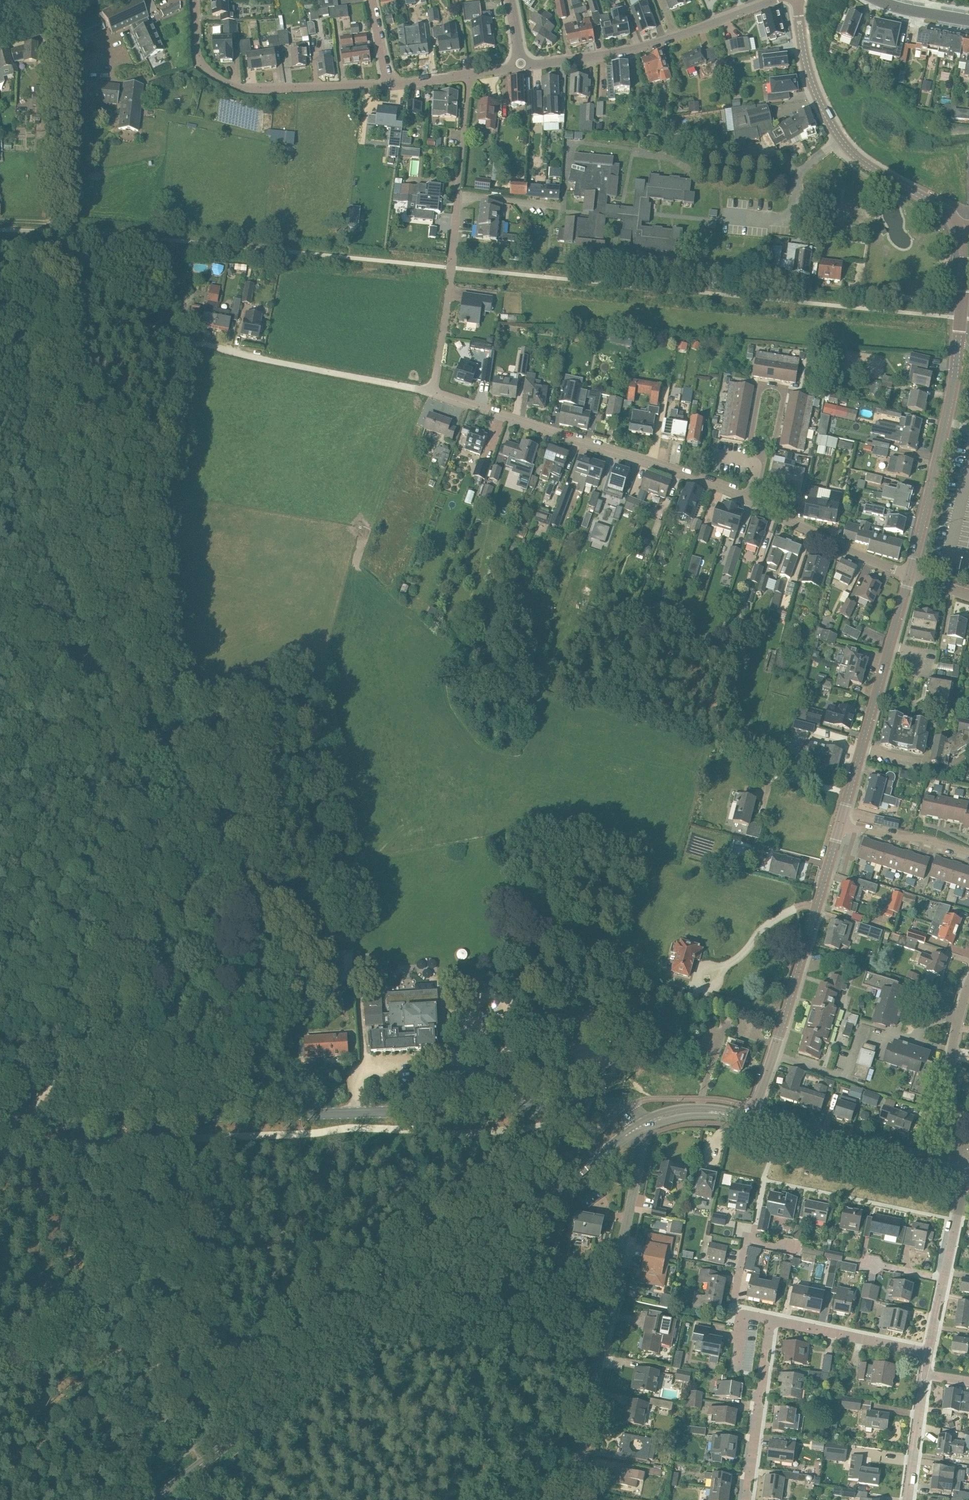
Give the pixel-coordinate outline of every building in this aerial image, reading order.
[(103,12),(109,26),(113,34),(131,26),(138,23),(141,30),(135,33),(133,33),(145,59),(153,55),(163,50),(151,25),(150,25),(148,19),(149,19),(140,0),(129,0),(103,12)] [(332,0),(315,0),(316,9),(329,8),(333,7),(332,0)] [(559,19),(567,17),(564,0),(556,0),(559,19)] [(592,14),(600,12),(596,0),(588,0),(592,14)] [(631,7),(641,33),(656,28),(647,2),(646,2),(645,0),(632,0),(630,1),(632,7),(631,7)] [(670,9),(690,2),(689,0),(667,0),(670,9)] [(229,7),(229,1),(227,1),(212,2),(213,15),(221,15),(221,21),(236,20),(235,14),(235,7),(229,7)] [(580,1),(572,3),(576,16),(576,19),(577,20),(578,26),(582,45),(595,42),(592,26),(591,26),(590,19),(584,20),(585,25),(583,25),(581,18),(580,14),(587,11),(585,3),(581,4),(580,1)] [(170,6),(161,11),(164,17),(173,12),(170,6)] [(333,7),(329,8),(331,20),(349,17),(347,6),(338,7),(333,7)] [(481,13),(480,6),(479,6),(480,7),(463,9),(463,8),(462,8),(464,23),(471,22),(475,49),(494,47),(491,19),(490,12),(481,13)] [(310,11),(311,18),(329,15),(328,8),(310,11)] [(612,10),(613,20),(614,22),(617,38),(630,36),(627,19),(626,20),(624,12),(624,13),(623,8),(612,10)] [(440,22),(438,9),(429,10),(430,23),(440,22)] [(775,36),(784,34),(778,11),(761,15),(762,16),(756,17),(758,24),(763,22),(768,38),(769,38),(770,40),(776,38),(775,36)] [(551,35),(555,28),(549,24),(553,17),(546,12),(541,19),(535,14),(530,21),(537,26),(532,32),(539,37),(534,43),(542,48),(546,42),(553,46),(557,39),(551,35)] [(844,28),(840,26),(837,33),(842,35),(841,37),(852,41),(850,46),(857,49),(862,37),(856,34),(862,18),(859,17),(859,16),(853,13),(852,15),(850,14),(844,28)] [(97,15),(76,24),(83,39),(104,29),(98,14),(97,15)] [(384,17),(387,30),(393,29),(394,24),(393,19),(392,15),(384,17)] [(609,16),(601,17),(602,25),(601,25),(605,41),(617,38),(614,22),(613,20),(614,22),(610,23),(609,16)] [(215,53),(221,53),(221,62),(233,62),(232,40),(236,39),(236,34),(237,33),(236,22),(225,22),(225,39),(214,40),(215,53)] [(900,59),(903,46),(896,44),(900,28),(876,23),(872,39),(866,38),(863,51),(870,52),(871,50),(894,55),(893,57),(900,59)] [(351,25),(352,34),(359,33),(358,24),(351,25)] [(570,47),(582,45),(578,26),(575,27),(574,24),(567,25),(568,31),(566,31),(570,47)] [(454,29),(454,25),(443,26),(443,27),(433,29),(434,39),(436,39),(437,41),(439,40),(441,53),(459,51),(457,36),(455,36),(454,29)] [(402,59),(417,57),(417,56),(418,56),(417,49),(414,49),(414,50),(411,51),(410,43),(411,42),(409,27),(398,29),(400,44),(402,59)] [(417,56),(417,57),(429,55),(427,41),(425,41),(424,32),(420,32),(420,28),(414,29),(415,42),(411,42),(410,43),(411,51),(414,50),(414,49),(417,49),(418,56),(417,56)] [(288,30),(278,31),(280,46),(290,45),(288,30)] [(927,59),(927,57),(931,33),(924,32),(922,30),(918,32),(919,34),(916,51),(922,52),(921,58),(927,59)] [(935,34),(931,33),(927,57),(929,57),(930,53),(939,55),(942,35),(941,35),(941,33),(941,32),(936,32),(935,34)] [(954,57),(960,58),(964,39),(963,39),(962,37),(962,36),(958,36),(956,37),(950,36),(949,34),(945,33),(943,35),(942,35),(939,55),(947,56),(947,61),(953,62),(954,57)] [(354,50),(353,50),(353,58),(356,58),(356,57),(360,57),(360,64),(371,63),(369,49),(367,35),(355,36),(356,50),(354,50)] [(353,50),(354,50),(353,36),(341,37),(342,52),(344,66),(360,64),(360,57),(356,57),(356,58),(353,58),(353,50)] [(280,48),(280,46),(278,37),(268,38),(270,53),(261,54),(263,70),(276,68),(274,49),(280,48)] [(726,43),(728,56),(751,52),(748,38),(726,43)] [(960,64),(966,65),(964,76),(968,77),(968,40),(964,39),(960,58),(961,58),(960,64)] [(263,70),(261,54),(252,55),(250,41),(240,42),(241,54),(247,53),(250,72),(263,70)] [(306,43),(297,44),(297,51),(292,52),(293,68),(306,67),(306,59),(308,59),(307,50),(306,50),(306,43)] [(14,63),(25,60),(25,62),(37,62),(37,44),(25,44),(25,47),(11,51),(14,63)] [(4,84),(2,73),(10,71),(11,75),(18,73),(16,65),(12,66),(9,52),(7,52),(7,50),(0,52),(0,85),(4,84)] [(707,63),(702,50),(682,58),(687,71),(707,63)] [(765,71),(789,69),(787,56),(774,58),(773,51),(758,53),(760,71),(764,70),(765,71)] [(652,57),(653,58),(660,80),(667,78),(665,72),(669,71),(663,53),(652,57)] [(650,84),(660,80),(653,58),(642,61),(650,84)] [(334,76),(332,59),(317,61),(319,79),(334,76)] [(629,64),(613,66),(613,67),(607,68),(609,101),(615,100),(615,96),(630,94),(630,90),(631,90),(629,64)] [(528,117),(536,117),(535,93),(531,93),(530,79),(526,79),(526,76),(520,77),(520,79),(516,79),(516,77),(510,77),(510,79),(510,105),(512,105),(512,106),(513,107),(514,107),(515,107),(516,107),(517,107),(518,106),(518,105),(527,105),(528,117)] [(543,93),(535,93),(536,117),(544,116),(543,99),(559,98),(559,77),(543,78),(543,93)] [(588,78),(572,77),(571,97),(590,98),(591,86),(587,86),(588,78)] [(795,80),(771,83),(773,95),(768,96),(769,102),(782,101),(781,94),(797,93),(795,80)] [(85,100),(85,102),(117,105),(117,102),(122,103),(119,129),(138,131),(143,86),(124,84),(124,88),(119,87),(120,85),(87,81),(87,83),(85,100)] [(924,81),(922,90),(930,91),(932,83),(924,81)] [(458,106),(459,94),(442,92),(442,93),(435,93),(434,104),(458,106)] [(46,106),(47,99),(42,99),(42,93),(33,93),(32,105),(46,106)] [(559,98),(543,99),(544,116),(544,124),(560,124),(560,116),(559,98)] [(481,102),(479,122),(487,122),(486,129),(495,130),(496,123),(498,103),(488,102),(488,100),(482,100),(482,102),(481,102)] [(408,102),(407,115),(421,116),(422,103),(408,102)] [(699,102),(689,103),(690,112),(699,112),(699,102)] [(441,118),(457,119),(458,106),(434,104),(433,116),(441,117),(441,118)] [(594,123),(594,106),(586,105),(586,122),(594,123)] [(771,123),(772,122),(774,122),(770,108),(767,108),(767,106),(757,107),(733,110),(735,132),(737,145),(746,142),(752,141),(749,129),(771,123)] [(951,119),(968,120),(968,111),(956,110),(956,107),(952,106),(952,112),(951,119)] [(369,116),(368,125),(387,127),(387,129),(391,130),(389,148),(400,149),(402,133),(404,116),(397,115),(398,109),(379,107),(378,117),(369,116)] [(798,115),(790,120),(799,135),(804,132),(805,134),(807,138),(813,136),(811,131),(816,130),(808,110),(797,114),(798,115)] [(799,135),(790,120),(773,130),(768,133),(773,142),(783,136),(787,142),(799,135)] [(771,123),(749,129),(752,141),(759,139),(759,138),(761,136),(768,133),(773,130),(771,123)] [(295,133),(272,130),(271,143),(294,145),(295,133)] [(768,133),(761,136),(769,150),(769,149),(773,147),(775,146),(773,142),(768,133)] [(744,155),(746,142),(737,145),(738,154),(744,155)] [(403,148),(402,156),(411,157),(412,149),(403,148)] [(559,229),(558,241),(573,243),(573,241),(576,242),(575,249),(605,252),(606,243),(602,243),(602,240),(604,240),(606,219),(624,221),(623,232),(622,231),(621,241),(632,243),(632,240),(635,241),(634,250),(644,251),(644,250),(654,251),(654,253),(665,254),(665,252),(676,254),(677,241),(682,242),(683,231),(674,230),(673,231),(669,230),(663,230),(663,228),(653,227),(653,229),(643,228),(643,223),(650,223),(652,205),(649,204),(650,199),(664,201),(664,202),(674,203),(674,202),(681,202),(685,203),(685,204),(694,205),(695,194),(690,193),(692,181),(680,180),(680,179),(670,178),(660,177),(650,175),(649,185),(646,185),(647,183),(635,182),(634,192),(635,192),(634,203),(635,203),(634,209),(624,208),(623,211),(620,210),(620,208),(621,208),(621,207),(614,207),(607,206),(608,197),(616,198),(618,178),(619,176),(620,165),(614,165),(614,158),(575,154),(574,163),(576,164),(575,167),(573,166),(572,167),(573,167),(568,181),(569,182),(576,184),(575,191),(574,197),(585,198),(583,211),(583,212),(594,213),(593,220),(566,217),(565,229),(559,229)] [(73,165),(72,174),(80,174),(81,165),(73,165)] [(549,167),(549,176),(561,177),(561,168),(549,167)] [(491,180),(476,178),(475,190),(490,191),(491,180)] [(510,183),(509,195),(512,195),(527,196),(527,185),(527,184),(513,183),(510,183)] [(395,187),(394,195),(402,196),(418,197),(419,187),(402,185),(402,187),(395,187)] [(421,185),(420,195),(427,195),(426,198),(443,200),(444,187),(421,185)] [(527,196),(527,198),(545,200),(546,187),(527,185),(527,196)] [(546,187),(545,200),(560,201),(561,187),(546,186),(546,187)] [(402,196),(402,202),(410,203),(417,203),(417,204),(416,217),(416,218),(433,220),(433,212),(434,212),(441,213),(443,200),(426,198),(418,198),(418,197),(402,196)] [(480,226),(478,225),(476,238),(497,240),(502,241),(502,235),(504,224),(499,223),(500,217),(502,217),(503,205),(482,202),(480,226)] [(351,207),(349,227),(359,228),(360,221),(364,221),(365,216),(360,215),(361,208),(351,207)] [(507,236),(502,235),(502,241),(513,242),(515,230),(508,229),(507,236)] [(768,266),(767,273),(785,276),(786,271),(792,271),(792,273),(795,273),(811,275),(812,269),(810,269),(813,248),(800,246),(796,246),(789,245),(787,255),(787,260),(781,260),(782,254),(783,249),(773,248),(770,247),(767,266),(768,266)] [(841,281),(843,263),(822,260),(819,279),(841,281)] [(212,265),(211,270),(213,276),(218,277),(222,273),(223,268),(212,265)] [(231,268),(226,271),(229,277),(234,274),(231,268)] [(245,283),(241,302),(250,304),(253,285),(245,283)] [(214,330),(218,310),(216,310),(220,287),(210,285),(204,314),(201,328),(214,330)] [(492,306),(493,298),(474,295),(473,302),(463,301),(461,321),(465,321),(465,323),(466,322),(467,322),(467,323),(468,323),(468,322),(479,323),(482,304),(492,306)] [(239,308),(241,302),(241,300),(234,299),(231,313),(230,312),(230,313),(218,310),(214,330),(227,333),(230,320),(237,321),(239,308)] [(260,324),(261,315),(246,312),(241,335),(259,339),(262,324),(260,324)] [(517,324),(517,317),(508,316),(508,315),(502,315),(501,319),(508,319),(508,324),(517,324)] [(613,331),(611,342),(631,346),(633,335),(613,331)] [(496,346),(471,341),(470,348),(490,352),(494,353),(495,353),(496,346)] [(699,351),(702,345),(695,342),(692,348),(699,351)] [(488,361),(484,360),(481,383),(489,384),(494,353),(490,352),(488,361)] [(768,354),(757,352),(753,377),(764,378),(768,354)] [(840,373),(844,354),(837,353),(834,372),(840,373)] [(779,356),(768,354),(764,378),(775,380),(779,356)] [(521,355),(518,375),(525,376),(528,356),(521,355)] [(930,359),(913,355),(910,365),(928,369),(930,359)] [(790,358),(779,356),(775,380),(786,382),(790,358)] [(786,382),(796,384),(800,360),(790,358),(786,382)] [(465,368),(460,366),(456,380),(471,385),(477,366),(466,362),(465,368)] [(930,389),(933,375),(926,374),(927,369),(913,366),(912,371),(916,372),(913,385),(930,389)] [(545,409),(548,388),(534,386),(536,376),(527,374),(524,394),(530,395),(528,406),(545,409)] [(884,376),(882,383),(893,385),(894,379),(884,376)] [(496,379),(494,395),(516,399),(518,382),(496,379)] [(625,401),(624,407),(630,408),(631,408),(632,403),(633,402),(634,402),(636,393),(651,395),(650,405),(658,406),(662,386),(631,380),(629,392),(630,392),(628,401),(625,401)] [(728,393),(752,398),(754,387),(730,382),(728,393)] [(871,382),(869,392),(878,394),(881,384),(871,382)] [(882,383),(881,389),(891,391),(893,385),(882,383)] [(563,407),(560,424),(574,427),(577,410),(582,391),(582,387),(573,385),(570,399),(569,398),(567,408),(563,407)] [(693,389),(692,389),(684,388),(682,402),(690,403),(691,404),(693,389)] [(577,410),(574,427),(588,430),(591,413),(584,412),(586,399),(588,392),(587,392),(582,391),(577,410)] [(591,409),(598,410),(601,395),(594,393),(591,409)] [(726,404),(750,408),(752,398),(728,393),(726,404)] [(926,405),(928,397),(913,394),(912,395),(902,393),(901,399),(911,401),(911,402),(926,405)] [(813,409),(815,399),(791,394),(789,404),(813,409)] [(619,419),(623,400),(610,398),(606,416),(619,419)] [(911,402),(909,410),(925,413),(926,405),(911,402)] [(724,415),(749,419),(750,408),(726,404),(724,415)] [(789,404),(787,415),(811,420),(813,409),(789,404)] [(826,404),(823,414),(847,420),(850,410),(826,404)] [(631,423),(630,432),(653,436),(654,427),(656,416),(658,416),(659,409),(658,409),(658,407),(650,406),(649,409),(648,408),(647,409),(647,410),(642,409),(641,413),(633,411),(631,423)] [(901,419),(902,412),(883,407),(882,414),(901,419)] [(674,440),(678,411),(672,410),(671,415),(670,423),(665,422),(662,438),(674,440)] [(684,412),(678,411),(674,440),(685,442),(688,426),(683,425),(684,418),(683,417),(684,412)] [(455,429),(449,427),(451,421),(431,414),(426,429),(445,436),(444,438),(451,441),(455,429)] [(722,426),(747,430),(749,419),(724,415),(722,426)] [(787,415),(784,425),(809,430),(811,420),(787,415)] [(705,421),(692,419),(688,442),(701,444),(705,421)] [(905,428),(880,422),(880,423),(876,422),(875,427),(882,428),(919,437),(922,422),(907,419),(905,428)] [(784,425),(782,436),(807,441),(809,430),(784,425)] [(747,430),(722,426),(721,436),(745,441),(747,430)] [(462,434),(469,436),(467,443),(473,445),(471,452),(481,455),(483,448),(484,449),(488,436),(484,435),(484,433),(472,428),(471,429),(464,427),(462,434)] [(819,427),(818,434),(819,434),(825,436),(826,429),(819,427)] [(902,443),(901,448),(916,451),(918,444),(917,443),(919,437),(882,428),(880,436),(886,437),(885,439),(902,443)] [(819,434),(817,445),(836,448),(838,438),(825,436),(819,434)] [(782,436),(780,447),(805,452),(807,441),(782,436)] [(874,439),(872,446),(889,449),(890,443),(874,439)] [(854,445),(840,441),(838,448),(852,451),(854,445)] [(507,443),(503,456),(509,458),(506,467),(512,469),(511,472),(519,474),(531,478),(535,467),(532,466),(538,447),(523,443),(522,448),(507,443)] [(549,482),(549,480),(561,449),(551,445),(544,464),(546,465),(543,472),(545,473),(542,480),(549,482)] [(889,450),(874,447),(873,454),(887,458),(889,450)] [(549,482),(548,483),(550,484),(550,485),(556,487),(557,483),(558,484),(560,478),(559,478),(561,471),(563,471),(570,452),(561,449),(554,468),(551,475),(549,480),(549,482)] [(445,468),(450,456),(442,453),(438,466),(445,468)] [(891,457),(888,473),(910,477),(913,462),(891,457)] [(576,474),(573,482),(579,484),(578,488),(578,490),(579,491),(581,492),(583,493),(586,484),(588,478),(593,462),(592,462),(592,460),(587,458),(586,460),(581,459),(576,474)] [(490,464),(479,460),(474,475),(476,475),(473,483),(481,485),(483,478),(485,479),(490,464)] [(593,462),(586,484),(593,486),(597,488),(599,481),(600,482),(605,466),(593,462)] [(784,465),(774,463),(768,487),(779,489),(784,465)] [(795,467),(784,465),(779,489),(790,492),(795,467)] [(498,482),(502,469),(494,466),(490,479),(498,482)] [(613,468),(604,493),(622,500),(631,475),(632,472),(617,466),(616,469),(613,468)] [(795,467),(790,492),(800,494),(806,470),(795,467)] [(671,481),(647,472),(641,490),(665,499),(671,481)] [(883,478),(867,474),(865,481),(881,485),(883,478)] [(532,477),(529,487),(534,489),(538,479),(532,477)] [(490,499),(494,488),(486,485),(482,496),(490,499)] [(550,485),(547,494),(553,496),(556,487),(550,485)] [(704,491),(686,485),(675,513),(693,519),(704,491)] [(885,489),(884,495),(911,501),(912,498),(914,497),(915,493),(913,491),(913,490),(898,487),(898,486),(891,485),(890,490),(885,489)] [(805,518),(821,521),(824,502),(827,491),(808,487),(805,501),(808,501),(805,518)] [(573,491),(565,488),(555,516),(562,518),(573,491)] [(827,491),(824,502),(821,521),(836,524),(840,506),(839,505),(841,494),(827,491)] [(600,495),(594,492),(589,506),(595,508),(600,495)] [(912,505),(910,504),(911,501),(884,495),(884,494),(882,500),(895,503),(894,508),(909,511),(911,510),(912,505)] [(644,517),(649,505),(630,497),(625,509),(633,513),(644,517)] [(603,502),(598,500),(594,513),(599,515),(603,502)] [(725,507),(719,505),(712,527),(725,531),(732,507),(726,505),(725,507)] [(864,512),(884,516),(885,509),(866,505),(864,512)] [(623,509),(618,506),(613,519),(619,521),(623,509)] [(738,509),(732,507),(725,531),(731,533),(729,540),(735,541),(744,513),(738,511),(738,509)] [(553,516),(538,511),(535,521),(549,526),(553,516)] [(589,514),(584,528),(588,529),(592,517),(593,516),(589,514)] [(887,516),(884,530),(903,534),(907,520),(887,516)] [(702,522),(695,519),(691,531),(699,533),(702,522)] [(767,524),(753,519),(746,544),(760,549),(767,524)] [(860,530),(869,533),(871,525),(862,522),(859,521),(857,526),(861,527),(860,530)] [(610,528),(596,523),(591,538),(605,542),(610,528)] [(842,538),(844,539),(869,546),(868,552),(899,560),(903,543),(869,533),(860,530),(861,527),(857,526),(848,523),(844,538),(842,537),(842,538)] [(517,526),(514,534),(515,534),(524,537),(524,538),(525,538),(528,530),(517,526)] [(703,526),(698,541),(707,544),(712,529),(703,526)] [(785,553),(789,542),(777,538),(768,564),(770,564),(768,569),(776,571),(777,567),(782,552),(785,553)] [(802,546),(789,542),(785,553),(787,554),(782,569),(783,569),(781,575),(790,578),(792,573),(802,546)] [(733,548),(726,570),(735,573),(742,551),(733,548)] [(803,582),(810,584),(821,588),(830,560),(822,558),(821,562),(811,559),(803,582)] [(849,586),(851,580),(858,566),(843,559),(837,573),(842,576),(841,578),(840,581),(849,586)] [(491,562),(487,570),(492,572),(496,564),(491,562)] [(756,566),(751,581),(759,584),(763,569),(756,566)] [(769,579),(763,577),(758,591),(765,593),(769,579)] [(882,585),(867,578),(862,589),(860,588),(856,596),(873,604),(882,585)] [(778,581),(770,610),(778,612),(782,594),(781,594),(784,583),(778,581)] [(789,583),(786,595),(792,597),(796,585),(789,583)] [(410,586),(404,584),(401,594),(406,596),(410,586)] [(585,587),(582,593),(588,596),(591,590),(585,587)] [(662,598),(663,607),(673,606),(672,597),(662,598)] [(856,604),(848,600),(844,608),(841,615),(850,619),(856,604)] [(687,606),(680,602),(677,609),(684,613),(687,606)] [(431,609),(427,618),(432,620),(436,611),(431,609)] [(928,613),(916,611),(913,624),(925,627),(928,613)] [(940,616),(928,613),(925,627),(938,629),(940,616)] [(810,615),(805,623),(812,627),(817,619),(810,615)] [(951,618),(947,637),(949,637),(948,645),(949,645),(955,646),(956,645),(963,646),(963,645),(965,646),(966,640),(964,640),(964,636),(967,621),(951,618)] [(925,627),(913,624),(910,638),(923,640),(925,627)] [(938,629),(925,627),(923,640),(935,643),(938,629)] [(838,635),(819,630),(816,639),(835,644),(838,635)] [(856,632),(853,639),(860,642),(863,635),(856,632)] [(705,642),(704,648),(711,650),(712,643),(713,643),(714,637),(707,635),(706,642),(705,642)] [(859,651),(855,650),(847,647),(842,666),(849,668),(866,672),(869,660),(858,657),(859,651)] [(784,674),(788,661),(778,659),(775,671),(784,674)] [(959,678),(960,666),(951,666),(950,678),(959,678)] [(866,672),(849,668),(847,676),(840,674),(837,685),(849,688),(851,682),(862,685),(866,672)] [(834,681),(826,679),(824,685),(833,688),(834,681)] [(927,693),(952,697),(954,683),(929,679),(927,693)] [(952,697),(927,693),(925,707),(930,708),(949,711),(952,697)] [(829,707),(825,722),(850,730),(855,710),(841,706),(839,710),(829,707)] [(807,721),(806,724),(819,727),(820,725),(824,712),(809,708),(809,709),(806,708),(804,717),(807,718),(806,721),(807,721)] [(896,748),(902,718),(891,716),(889,727),(886,727),(882,745),(896,748)] [(902,718),(896,748),(910,751),(916,721),(902,718)] [(815,726),(819,727),(806,724),(795,721),(793,729),(814,734),(815,726)] [(916,721),(910,751),(924,754),(927,736),(924,736),(927,723),(916,721)] [(968,734),(968,723),(961,721),(959,732),(963,733),(968,734)] [(949,745),(947,757),(949,757),(949,755),(954,756),(968,747),(968,734),(963,733),(963,736),(959,735),(949,742),(949,745)] [(949,745),(945,745),(946,740),(936,738),(931,762),(945,764),(947,757),(949,745)] [(827,747),(827,749),(807,743),(803,757),(823,763),(822,766),(838,770),(843,752),(827,747)] [(869,792),(883,795),(891,798),(896,783),(896,780),(896,779),(896,777),(895,776),(894,774),(892,774),(890,774),(889,774),(888,775),(886,776),(885,778),(885,780),(872,777),(870,784),(871,784),(869,792)] [(899,800),(869,792),(865,806),(879,810),(881,803),(896,807),(899,800)] [(938,796),(927,794),(922,814),(933,816),(938,796)] [(738,805),(734,823),(748,826),(746,836),(759,839),(763,825),(750,822),(756,800),(736,795),(733,803),(738,805)] [(948,799),(938,796),(933,816),(944,819),(948,799)] [(959,801),(948,799),(944,819),(955,821),(959,801)] [(968,807),(968,803),(959,801),(955,821),(965,823),(968,807)] [(885,818),(883,826),(898,829),(899,821),(885,818)] [(864,839),(858,859),(867,862),(864,872),(865,872),(868,873),(878,843),(875,843),(864,839)] [(729,854),(751,855),(751,841),(729,841),(729,854)] [(878,843),(868,873),(872,874),(876,864),(880,866),(882,866),(888,847),(886,846),(878,843)] [(888,847),(882,866),(890,869),(892,870),(898,850),(897,850),(888,847)] [(898,850),(892,870),(896,871),(901,873),(902,873),(909,854),(908,853),(898,850)] [(909,854),(902,873),(908,875),(912,876),(913,876),(919,857),(918,857),(909,854)] [(795,879),(800,862),(775,855),(770,872),(795,879)] [(919,857),(913,876),(923,880),(929,860),(919,857)] [(940,881),(946,861),(936,857),(929,877),(940,881)] [(950,884),(957,864),(946,861),(940,881),(950,884)] [(950,884),(956,886),(953,896),(958,897),(967,868),(957,864),(950,884)] [(958,897),(962,899),(965,889),(968,890),(968,868),(967,868),(958,897)] [(843,883),(839,896),(853,900),(860,902),(861,898),(863,891),(866,892),(867,891),(876,894),(878,886),(870,883),(866,882),(859,880),(857,887),(843,883)] [(890,903),(888,911),(898,914),(904,896),(903,895),(893,892),(890,903)] [(916,899),(905,895),(903,902),(914,906),(916,899)] [(852,903),(853,900),(839,896),(836,908),(849,912),(850,912),(856,913),(859,905),(852,903)] [(940,904),(933,923),(937,925),(942,926),(957,932),(962,920),(949,914),(951,907),(940,904)] [(862,905),(860,912),(868,915),(870,908),(862,905)] [(894,913),(879,908),(878,913),(892,918),(894,913)] [(851,919),(860,922),(860,921),(866,923),(867,919),(862,917),(862,916),(853,913),(851,919)] [(844,923),(843,925),(831,922),(827,936),(847,941),(849,942),(849,941),(847,940),(852,925),(844,923)] [(957,932),(942,926),(941,930),(936,928),(933,936),(938,938),(953,944),(957,932)] [(872,927),(868,938),(880,942),(883,931),(872,927)] [(910,930),(907,938),(925,943),(927,936),(910,930)] [(847,941),(827,936),(828,936),(825,946),(839,950),(840,945),(848,947),(849,942),(847,941)] [(925,943),(907,938),(900,936),(897,945),(915,951),(918,941),(925,944),(925,943)] [(681,947),(673,944),(670,953),(678,955),(673,972),(688,977),(694,959),(699,961),(703,949),(682,943),(681,947)] [(918,952),(915,962),(919,963),(929,967),(927,971),(941,976),(941,975),(942,976),(945,970),(943,969),(947,959),(934,954),(933,957),(924,954),(918,952)] [(898,991),(901,983),(867,972),(863,985),(886,992),(883,999),(881,999),(881,1000),(879,999),(878,1004),(879,1005),(873,1023),(886,1027),(887,1023),(896,1026),(898,1018),(900,1018),(902,1013),(900,1013),(906,994),(898,991)] [(919,976),(909,972),(907,978),(916,982),(919,976)] [(807,1031),(800,1054),(818,1060),(823,1042),(829,1044),(840,1009),(834,1007),(835,1002),(838,1003),(845,979),(832,975),(828,987),(822,985),(815,1008),(813,1007),(805,1031),(807,1031)] [(725,997),(710,994),(707,1004),(722,1008),(725,997)] [(678,1008),(681,999),(669,996),(667,1005),(678,1008)] [(384,1007),(366,1008),(367,1026),(385,1025),(386,1033),(371,1034),(372,1052),(417,1049),(417,1050),(438,1049),(436,1006),(436,1003),(438,1002),(438,997),(404,999),(402,997),(389,998),(387,1001),(388,1006),(390,1005),(390,1014),(384,1014),(384,1007)] [(709,1008),(707,1016),(714,1018),(716,1010),(709,1008)] [(859,1016),(850,1014),(847,1023),(856,1026),(859,1016)] [(853,1026),(847,1024),(843,1036),(850,1038),(853,1026)] [(854,1026),(851,1037),(859,1040),(863,1028),(854,1026)] [(348,1055),(347,1035),(305,1037),(305,1038),(300,1039),(301,1048),(299,1048),(299,1053),(301,1053),(302,1057),(306,1057),(307,1058),(348,1055)] [(748,1054),(742,1051),(745,1044),(729,1038),(726,1046),(729,1047),(723,1064),(733,1068),(732,1070),(740,1073),(741,1071),(742,1071),(748,1054)] [(885,1062),(903,1068),(902,1069),(907,1071),(908,1069),(909,1070),(909,1068),(917,1070),(910,1092),(922,1096),(933,1063),(925,1060),(927,1052),(908,1046),(909,1044),(904,1043),(903,1044),(895,1042),(893,1047),(894,1048),(893,1051),(889,1049),(885,1062)] [(858,1063),(854,1077),(866,1081),(870,1067),(873,1058),(877,1047),(864,1043),(862,1051),(863,1051),(860,1064),(858,1063)] [(784,1085),(780,1097),(798,1103),(798,1104),(799,1104),(799,1103),(803,1091),(803,1090),(799,1088),(802,1079),(800,1078),(802,1072),(806,1073),(806,1072),(791,1068),(786,1084),(785,1083),(784,1085)] [(803,1091),(799,1103),(799,1104),(820,1111),(828,1089),(833,1091),(835,1083),(828,1080),(826,1088),(816,1085),(813,1094),(803,1091)] [(852,1087),(850,1095),(861,1098),(863,1091),(852,1087)] [(913,1094),(904,1091),(902,1098),(911,1101),(913,1094)] [(865,1092),(862,1101),(867,1103),(868,1099),(877,1103),(879,1097),(865,1092)] [(840,1103),(836,1116),(838,1117),(837,1119),(843,1121),(844,1119),(851,1121),(856,1108),(854,1107),(856,1101),(840,1096),(838,1103),(840,1103)] [(884,1106),(879,1118),(888,1122),(887,1125),(898,1130),(897,1132),(905,1135),(906,1132),(908,1133),(914,1117),(893,1109),(885,1106),(884,1106)] [(663,1191),(670,1193),(674,1178),(685,1181),(686,1175),(687,1175),(690,1166),(676,1163),(675,1167),(662,1164),(656,1189),(657,1189),(655,1198),(661,1200),(663,1191)] [(696,1196),(711,1199),(716,1175),(701,1172),(699,1180),(697,1180),(695,1188),(697,1189),(696,1196)] [(747,1205),(748,1205),(751,1190),(732,1186),(729,1202),(737,1203),(736,1210),(745,1212),(747,1205)] [(595,1187),(579,1198),(586,1208),(602,1197),(595,1187)] [(768,1233),(771,1215),(793,1220),(797,1199),(771,1193),(768,1209),(762,1208),(757,1231),(768,1233)] [(803,1202),(800,1218),(803,1218),(803,1219),(825,1224),(829,1206),(807,1201),(807,1203),(803,1202)] [(653,1207),(651,1216),(665,1219),(667,1210),(662,1209),(653,1207)] [(858,1232),(862,1213),(844,1209),(840,1228),(858,1232)] [(714,1214),(712,1224),(725,1227),(727,1217),(714,1214)] [(603,1220),(579,1215),(575,1235),(599,1239),(603,1220)] [(898,1239),(901,1221),(874,1216),(871,1232),(885,1235),(885,1236),(898,1239)] [(913,1223),(911,1233),(914,1233),(913,1241),(916,1242),(915,1249),(924,1251),(924,1250),(925,1244),(926,1240),(932,1241),(934,1233),(928,1232),(929,1227),(913,1223)] [(802,1227),(796,1226),(793,1239),(800,1241),(802,1227)] [(644,1258),(668,1263),(670,1253),(668,1253),(671,1238),(648,1234),(644,1258)] [(709,1243),(706,1256),(709,1257),(708,1261),(723,1265),(724,1260),(727,1247),(709,1243)] [(844,1254),(826,1250),(824,1258),(838,1261),(842,1262),(844,1254)] [(813,1256),(803,1254),(801,1261),(815,1264),(817,1257),(813,1256)] [(757,1282),(759,1274),(760,1274),(760,1271),(759,1269),(755,1268),(757,1258),(748,1256),(745,1270),(752,1272),(751,1281),(747,1298),(761,1301),(765,1284),(757,1282)] [(666,1272),(668,1263),(644,1258),(639,1282),(661,1286),(664,1272),(666,1272)] [(857,1266),(838,1261),(837,1270),(855,1274),(857,1266)] [(792,1264),(783,1262),(780,1278),(789,1280),(792,1264)] [(709,1285),(708,1291),(722,1293),(725,1281),(716,1279),(718,1273),(701,1270),(698,1283),(709,1285)] [(833,1287),(836,1275),(829,1274),(825,1288),(833,1289),(833,1287)] [(963,1278),(961,1291),(968,1293),(968,1279),(963,1278)] [(765,1284),(761,1301),(774,1304),(778,1286),(779,1281),(773,1279),(771,1285),(765,1284)] [(909,1302),(913,1286),(889,1281),(887,1290),(894,1291),(893,1299),(909,1302)] [(872,1301),(877,1302),(880,1287),(864,1284),(861,1298),(862,1298),(872,1301)] [(833,1289),(832,1293),(837,1294),(833,1312),(849,1315),(851,1307),(853,1308),(856,1292),(838,1288),(833,1287),(833,1289)] [(805,1310),(809,1291),(794,1288),(790,1307),(805,1310)] [(722,1293),(708,1291),(706,1298),(696,1296),(693,1309),(710,1312),(712,1307),(720,1308),(722,1293)] [(824,1294),(809,1291),(805,1310),(820,1313),(824,1294)] [(662,1293),(659,1306),(668,1308),(670,1295),(662,1293)] [(872,1301),(862,1298),(859,1311),(870,1313),(872,1301)] [(958,1315),(968,1316),(968,1303),(960,1302),(958,1315)] [(903,1334),(907,1314),(883,1309),(881,1319),(890,1320),(888,1330),(903,1334)] [(646,1327),(642,1349),(657,1353),(660,1343),(671,1345),(672,1337),(675,1321),(662,1318),(663,1313),(649,1310),(647,1318),(645,1317),(644,1326),(646,1327)] [(958,1315),(955,1328),(967,1329),(968,1322),(968,1316),(958,1315)] [(718,1357),(722,1339),(708,1337),(710,1329),(695,1326),(693,1336),(697,1337),(694,1350),(702,1351),(701,1354),(718,1357)] [(954,1339),(952,1351),(967,1354),(968,1348),(968,1342),(968,1341),(954,1339)] [(802,1365),(805,1345),(784,1341),(783,1349),(786,1349),(784,1362),(802,1365)] [(674,1350),(670,1367),(678,1368),(682,1352),(674,1350)] [(825,1355),(822,1373),(830,1374),(829,1375),(832,1357),(825,1355)] [(842,1370),(844,1359),(833,1358),(831,1368),(842,1370)] [(871,1384),(892,1388),(895,1367),(875,1364),(874,1366),(861,1364),(858,1380),(864,1381),(865,1374),(873,1376),(871,1384)] [(655,1393),(659,1372),(636,1367),(632,1388),(644,1391),(644,1393),(649,1394),(649,1392),(655,1393)] [(690,1383),(692,1372),(678,1369),(676,1380),(690,1383)] [(829,1375),(830,1374),(822,1373),(809,1372),(808,1379),(829,1382),(829,1375)] [(799,1399),(802,1376),(780,1373),(779,1382),(784,1382),(782,1396),(799,1399)] [(738,1399),(740,1384),(726,1382),(722,1381),(717,1381),(715,1396),(738,1399)] [(946,1389),(943,1409),(942,1416),(951,1417),(952,1411),(959,1412),(959,1411),(968,1413),(968,1393),(946,1389)] [(687,1397),(703,1399),(703,1393),(688,1391),(687,1397)] [(701,1409),(703,1399),(687,1397),(685,1407),(701,1409)] [(843,1397),(841,1409),(860,1411),(862,1400),(843,1397)] [(651,1399),(650,1405),(660,1407),(660,1408),(672,1411),(674,1403),(651,1399)] [(643,1426),(647,1403),(629,1400),(625,1422),(643,1426)] [(710,1423),(734,1426),(736,1411),(709,1407),(708,1415),(712,1415),(710,1423)] [(774,1414),(772,1430),(784,1431),(784,1429),(798,1431),(800,1415),(795,1415),(795,1410),(790,1410),(780,1408),(779,1415),(774,1414)] [(888,1415),(862,1411),(859,1426),(886,1430),(888,1415)] [(825,1420),(824,1429),(833,1430),(834,1421),(825,1420)] [(705,1436),(707,1428),(689,1426),(688,1433),(705,1436)] [(638,1437),(623,1434),(621,1440),(620,1440),(621,1441),(618,1453),(623,1454),(622,1456),(647,1461),(648,1459),(653,1460),(656,1447),(658,1447),(659,1444),(672,1446),(674,1438),(656,1434),(654,1440),(652,1440),(652,1439),(639,1437),(639,1436),(638,1437)] [(939,1434),(938,1444),(952,1447),(964,1449),(965,1442),(953,1440),(954,1436),(939,1434)] [(734,1459),(736,1439),(713,1436),(710,1453),(711,1453),(713,1462),(721,1463),(722,1458),(734,1459)] [(792,1463),(794,1445),(771,1442),(768,1460),(792,1463)] [(826,1442),(823,1459),(834,1460),(835,1454),(846,1456),(848,1446),(826,1442)] [(938,1444),(936,1454),(951,1457),(951,1453),(963,1455),(964,1449),(938,1444)] [(866,1447),(864,1454),(881,1457),(883,1450),(866,1447)] [(852,1455),(848,1480),(858,1482),(858,1484),(878,1486),(880,1470),(867,1468),(861,1468),(863,1457),(852,1455)] [(935,1466),(933,1478),(945,1479),(953,1480),(954,1469),(946,1469),(947,1468),(935,1466)] [(644,1482),(646,1474),(616,1468),(613,1483),(636,1488),(638,1481),(640,1481),(644,1482)] [(649,1475),(661,1477),(662,1470),(651,1468),(649,1475)] [(712,1480),(711,1487),(730,1490),(732,1476),(705,1472),(704,1479),(712,1480)] [(794,1473),(793,1480),(816,1484),(816,1478),(817,1476),(794,1473)] [(763,1498),(777,1499),(780,1499),(783,1479),(782,1479),(766,1476),(763,1498)] [(945,1480),(945,1479),(933,1478),(931,1490),(943,1492),(943,1491),(952,1492),(952,1487),(953,1481),(945,1480)] [(730,1490),(711,1487),(710,1497),(707,1497),(706,1499),(729,1499),(730,1490)] [(835,1495),(854,1499),(856,1491),(836,1488),(835,1495)] [(964,1499),(965,1499),(968,1499),(968,1493),(965,1493),(965,1492),(954,1491),(953,1499),(961,1499),(964,1499)]
